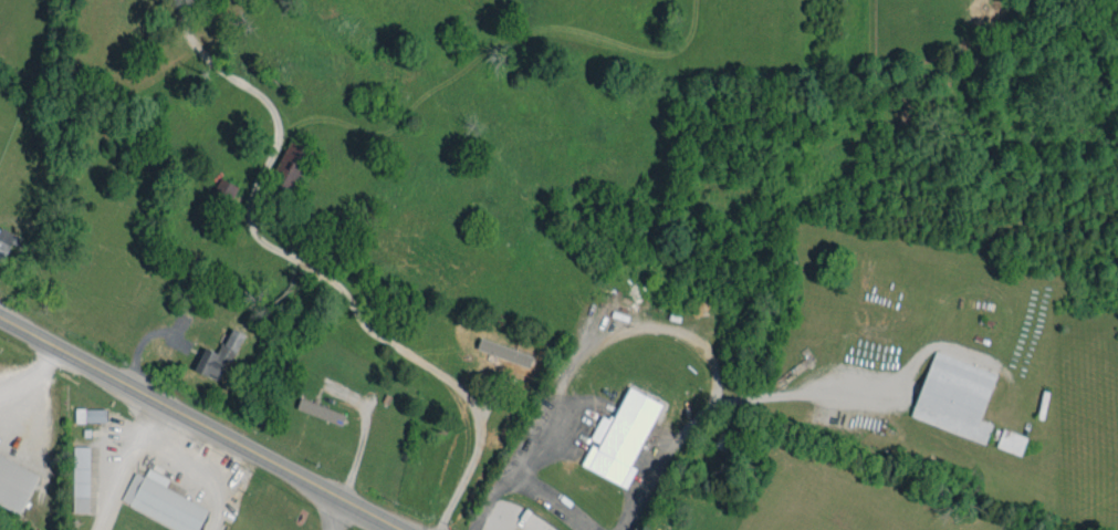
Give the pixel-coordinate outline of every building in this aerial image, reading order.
[(266,180),(292,189),(307,146),(282,136),(266,180)] [(234,184),(215,174),(205,194),(223,204),(234,184)] [(16,234),(0,226),(0,248),(5,239),(12,243),(16,234)] [(187,313),(192,299),(178,295),(174,309),(187,313)] [(238,330),(226,324),(213,350),(200,344),(190,365),(215,377),(238,330)] [(981,440),(988,420),(976,416),(992,369),(930,347),(907,415),(981,440)] [(628,386),(613,415),(609,414),(606,418),(603,416),(589,439),(599,445),(597,449),(593,447),(583,465),(625,487),(635,469),(628,466),(662,405),(628,386)] [(295,408),(300,397),(344,416),(339,426),(295,408)] [(101,405),(70,405),(70,419),(101,418),(101,405)] [(1023,434),(999,424),(991,443),(1016,452),(1023,434)] [(728,433),(713,427),(707,443),(722,449),(728,433)] [(85,443),(69,443),(68,509),(84,509),(85,443)] [(34,469),(0,453),(0,502),(17,509),(34,469)] [(164,475),(143,465),(139,473),(130,468),(115,499),(180,529),(191,529),(203,505),(160,484),(164,475)]
